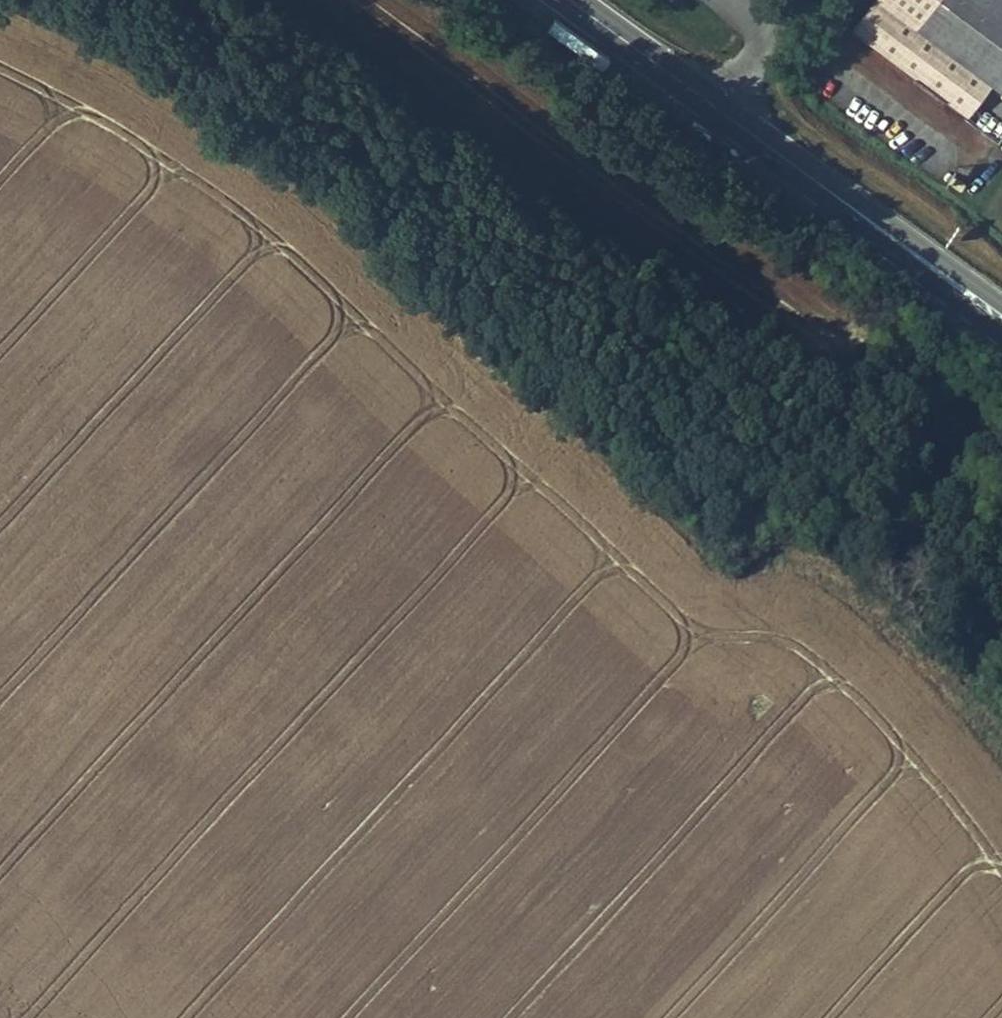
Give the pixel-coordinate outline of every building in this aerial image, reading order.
[(852,27),(966,113),(993,78),(1001,85),(1001,0),(873,0),(852,27)]
